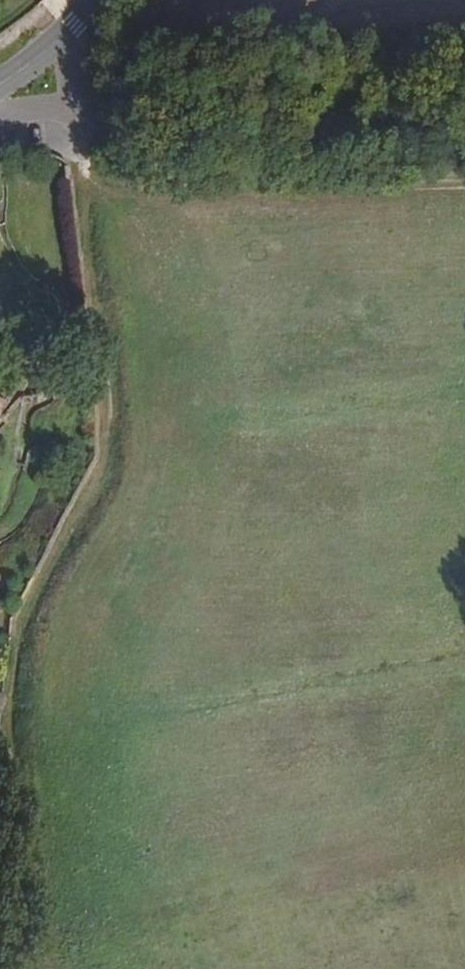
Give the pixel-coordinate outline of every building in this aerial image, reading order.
[(5,400),(11,383),(0,380),(0,409),(5,400)]
